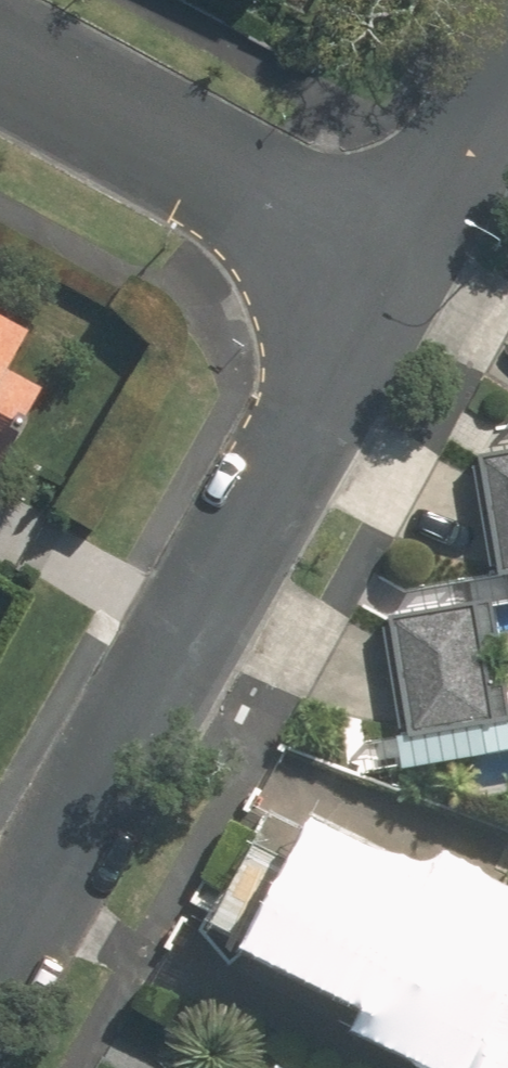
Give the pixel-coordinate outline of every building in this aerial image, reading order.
[(0,450),(37,382),(9,367),(30,329),(0,313),(0,450)] [(496,426),(499,451),(474,455),(492,569),(507,567),(507,424),(496,426)] [(393,584),(397,608),(378,611),(396,732),(507,715),(507,636),(494,639),(487,604),(507,600),(507,567),(492,569),(393,584)] [(396,732),(362,737),(368,776),(507,756),(507,715),(396,732)] [(499,938),(316,841),(273,923),(300,938),(288,960),(493,1067),(507,1067),(507,921),(499,938)]
